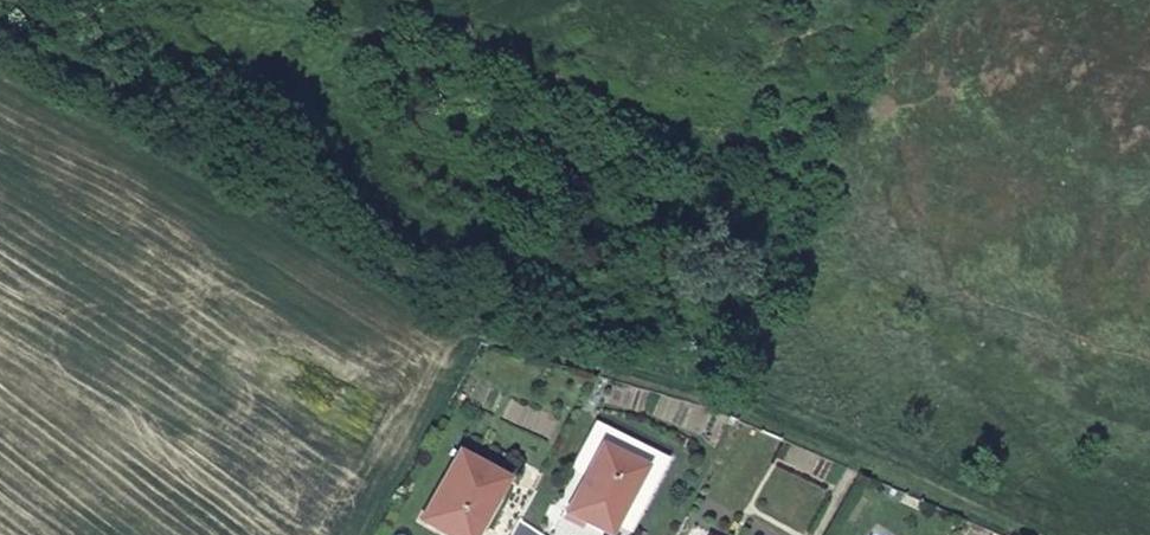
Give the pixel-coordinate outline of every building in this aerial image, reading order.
[(599,447),(631,464),(639,449),(595,425),(570,471),(582,478),(599,447)] [(599,447),(582,478),(563,515),(602,534),(605,534),(609,525),(624,534),(663,461),(639,449),(631,464),(599,447)] [(503,478),(457,453),(419,521),(445,534),(469,534),(486,503),(488,506),(503,478)]
